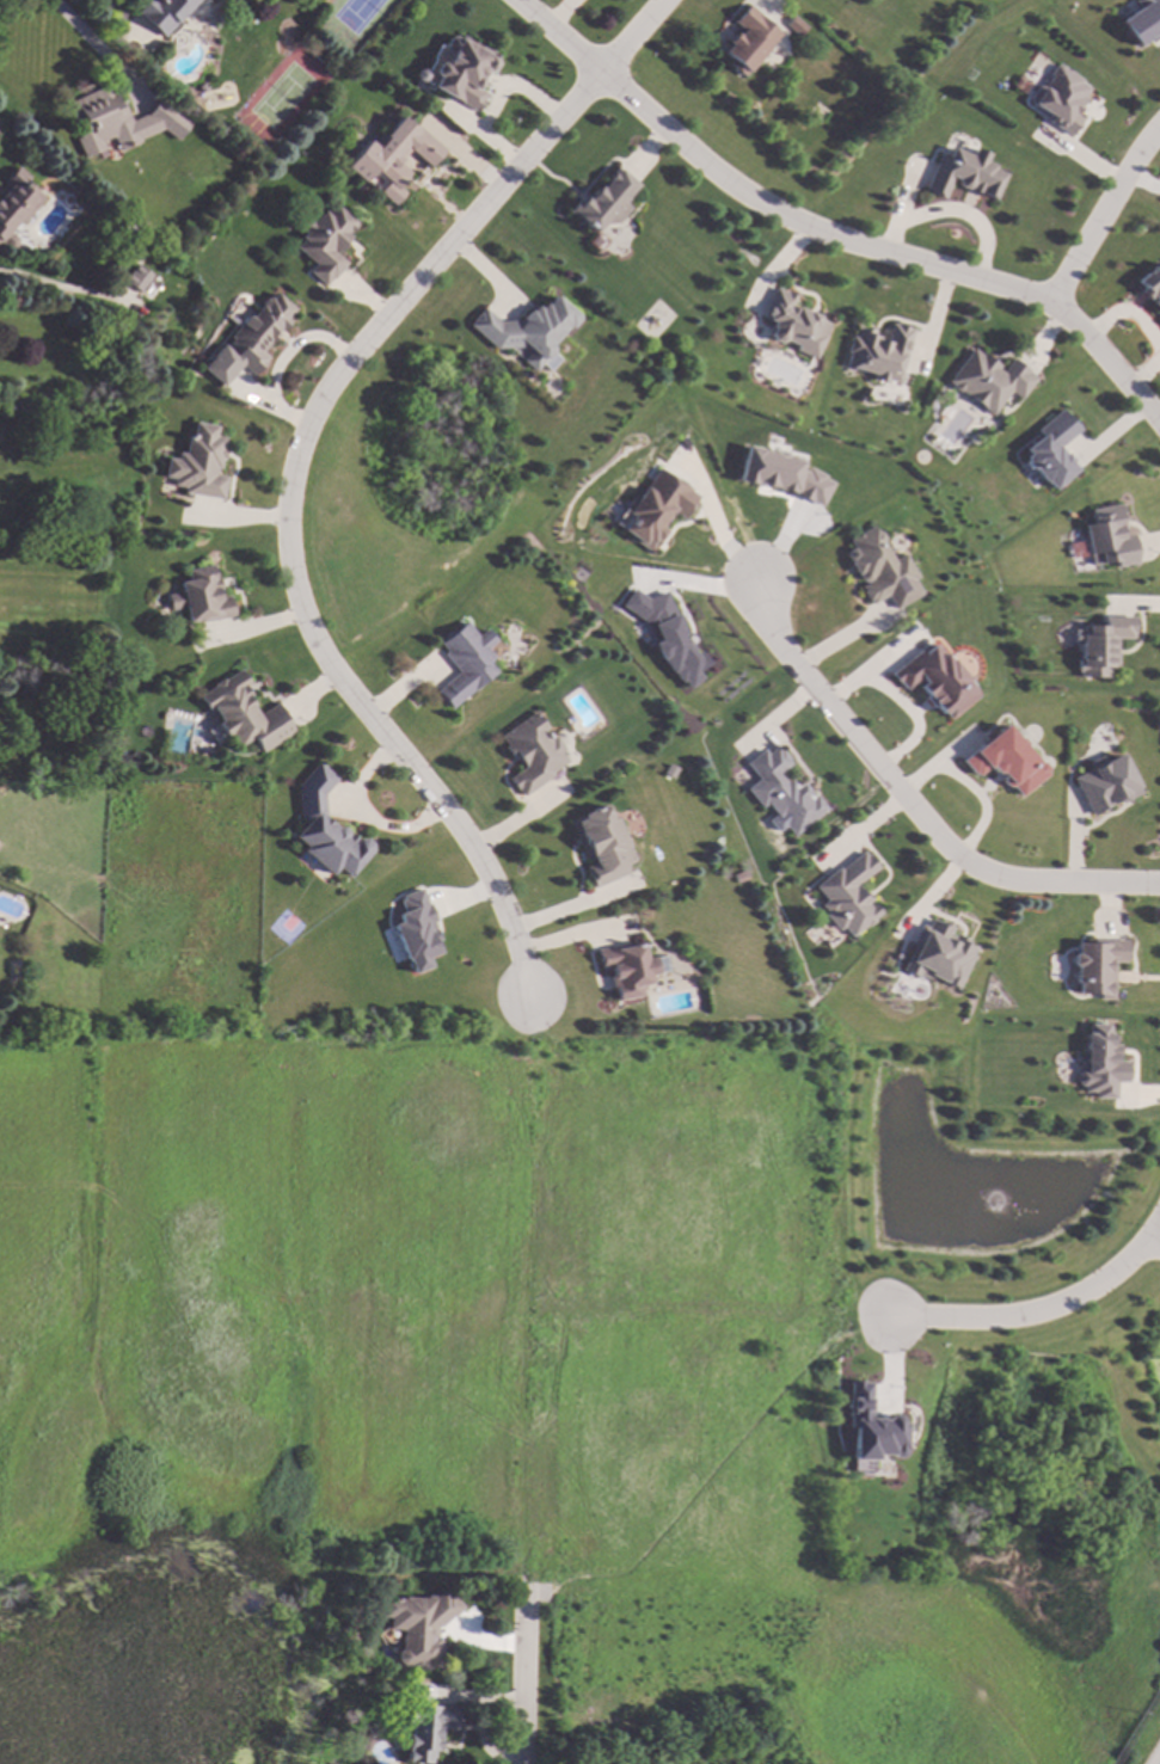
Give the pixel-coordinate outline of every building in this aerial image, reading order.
[(136,4),(139,0),(195,0),(161,38),(133,13),(139,6),(136,4)] [(1137,8),(1131,0),(1148,0),(1149,1),(1151,0),(1159,0),(1159,31),(1155,35),(1158,38),(1149,43),(1146,39),(1135,48),(1117,21),(1137,8)] [(778,30),(739,75),(726,63),(730,59),(722,51),(728,44),(725,42),(735,30),(737,33),(742,29),(731,20),(747,2),(778,30)] [(805,27),(797,36),(784,25),(792,16),(805,27)] [(492,57),(493,63),(490,70),(487,70),(484,69),(479,76),(479,81),(477,88),(473,87),(473,88),(483,94),(480,99),(483,100),(475,111),(430,87),(436,76),(434,74),(432,70),(436,63),(440,62),(442,63),(448,51),(444,49),(443,44),(448,37),(453,36),(492,57)] [(1067,72),(1067,70),(1073,74),(1072,75),(1081,81),(1080,82),(1088,88),(1082,98),(1085,99),(1079,107),(1078,106),(1074,113),(1081,118),(1069,137),(1043,119),(1045,115),(1029,102),(1029,98),(1036,86),(1039,86),(1042,87),(1049,76),(1049,73),(1054,66),(1058,66),(1067,72)] [(429,75),(428,80),(423,81),(418,79),(417,75),(418,72),(423,69),(428,72),(429,75)] [(109,94),(116,92),(129,121),(145,113),(156,98),(173,111),(161,128),(137,139),(139,141),(117,150),(112,137),(111,137),(110,136),(102,140),(102,141),(100,142),(103,148),(82,158),(74,137),(78,136),(68,113),(72,111),(67,102),(105,85),(109,94)] [(413,129),(416,127),(441,149),(426,167),(405,149),(394,161),(405,171),(395,183),(398,184),(394,188),(400,192),(391,203),(375,191),(383,182),(372,171),(362,183),(343,166),(364,141),(374,149),(383,139),(382,137),(399,117),(413,129)] [(969,156),(974,149),(987,155),(983,162),(993,167),(992,170),(1004,176),(992,201),(966,189),(962,191),(956,189),(955,182),(951,180),(944,197),(923,189),(939,154),(946,158),(951,148),(969,156)] [(17,221),(0,240),(0,187),(4,183),(1,180),(16,165),(29,177),(25,180),(44,198),(20,223),(17,221)] [(637,186),(626,199),(626,201),(624,203),(630,208),(615,225),(603,223),(594,234),(579,221),(578,223),(565,213),(576,201),(579,204),(587,196),(590,198),(589,193),(593,190),(596,190),(599,188),(601,189),(601,188),(600,186),(606,179),(608,180),(619,170),(637,186)] [(354,222),(344,233),(346,235),(333,251),(332,250),(331,250),(344,263),(330,279),(329,278),(321,285),(306,271),(313,264),(294,246),(300,239),(299,236),(301,234),(295,228),(305,217),(309,222),(321,210),(325,214),(333,204),(354,222)] [(152,275),(139,293),(122,281),(135,263),(152,275)] [(1159,263),(1159,264),(1159,315),(1150,303),(1154,300),(1150,296),(1147,300),(1138,291),(1142,289),(1136,282),(1146,273),(1147,273),(1159,263)] [(794,294),(791,302),(794,305),(796,302),(818,311),(817,314),(829,320),(814,357),(794,349),(796,344),(784,339),(778,342),(771,339),(768,333),(772,326),(771,320),(760,315),(773,284),(794,294)] [(293,308),(283,319),(286,320),(259,351),(266,357),(251,375),(239,364),(221,387),(201,370),(221,345),(231,354),(232,352),(223,345),(229,338),(227,336),(245,314),(247,316),(265,295),(269,297),(274,291),(293,308)] [(579,316),(571,327),(564,326),(548,344),(552,348),(533,371),(520,361),(528,351),(522,346),(493,348),(467,325),(483,307),(498,321),(521,321),(518,320),(526,309),(529,312),(535,306),(539,308),(542,303),(545,305),(552,295),(579,316)] [(909,327),(908,328),(912,330),(904,357),(902,357),(898,373),(900,373),(897,382),(886,379),(885,382),(872,379),(873,373),(846,365),(848,354),(846,352),(851,337),(857,338),(859,327),(872,331),(871,333),(877,336),(876,337),(886,339),(891,324),(895,325),(895,324),(909,327)] [(980,351),(982,349),(1000,363),(998,365),(1002,369),(1012,356),(1033,373),(1032,374),(1036,376),(1020,395),(1011,388),(992,413),(959,388),(957,388),(953,386),(952,383),(946,379),(972,345),(980,351)] [(1070,422),(1073,420),(1079,428),(1058,445),(1062,451),(1063,450),(1069,459),(1068,460),(1075,468),(1051,487),(1045,479),(1043,480),(1032,468),(1033,467),(1029,467),(1024,460),(1025,454),(1027,451),(1024,448),(1038,434),(1035,430),(1060,408),(1070,422)] [(215,426),(214,436),(223,437),(220,460),(219,460),(217,468),(213,467),(211,474),(223,477),(220,499),(182,493),(183,487),(170,485),(171,478),(161,475),(165,457),(174,459),(176,453),(182,454),(185,436),(190,437),(194,422),(215,426)] [(744,447),(774,454),(778,451),(785,454),(787,456),(787,459),(792,460),(792,457),(802,459),(799,471),(804,473),(806,468),(823,477),(821,480),(830,485),(820,506),(810,502),(810,504),(792,494),(793,493),(791,492),(790,493),(777,491),(777,490),(754,484),(754,485),(737,481),(744,447)] [(625,514),(657,468),(670,478),(671,477),(689,490),(688,491),(696,497),(681,520),(671,511),(659,529),(662,531),(657,539),(658,540),(650,553),(634,542),(636,541),(620,529),(630,516),(625,514)] [(1122,521),(1121,521),(1122,525),(1121,525),(1122,535),(1130,534),(1136,564),(1115,567),(1113,560),(1090,565),(1082,524),(1092,523),(1090,510),(1118,504),(1122,521)] [(874,531),(879,533),(883,539),(882,542),(892,560),(903,554),(916,578),(913,580),(920,595),(894,609),(885,596),(870,606),(867,601),(866,602),(860,591),(861,591),(859,588),(870,580),(870,579),(865,583),(859,582),(857,577),(858,574),(855,576),(847,564),(847,563),(845,558),(846,552),(852,548),(847,541),(871,525),(874,531)] [(76,566),(61,566),(61,553),(76,553),(76,566)] [(211,578),(215,578),(216,586),(214,586),(216,597),(227,595),(232,615),(200,622),(198,617),(184,621),(180,607),(166,609),(162,594),(178,591),(176,579),(185,577),(183,570),(209,564),(211,578)] [(632,589),(646,600),(664,591),(682,634),(680,635),(682,640),(685,638),(693,649),(691,651),(693,656),(696,652),(706,664),(695,672),(700,678),(687,689),(681,682),(679,683),(657,656),(640,620),(639,621),(619,607),(632,589)] [(1133,632),(1131,632),(1131,637),(1116,637),(1115,665),(1107,665),(1107,676),(1079,675),(1079,670),(1076,670),(1076,657),(1079,657),(1080,643),(1073,643),(1073,628),(1081,629),(1081,623),(1104,623),(1104,615),(1134,615),(1133,632)] [(477,634),(485,627),(495,639),(485,647),(492,654),(486,659),(496,670),(472,690),(471,688),(449,707),(435,690),(442,684),(441,683),(456,671),(441,653),(444,650),(437,641),(464,619),(477,634)] [(941,654),(943,653),(949,660),(950,659),(966,681),(965,682),(977,695),(947,720),(944,714),(941,715),(933,705),(931,707),(923,697),(926,696),(917,687),(922,682),(920,678),(904,692),(897,683),(896,684),(889,675),(919,652),(921,654),(934,644),(941,654)] [(251,684),(241,692),(257,715),(275,703),(293,731),(262,752),(250,736),(235,746),(226,733),(222,736),(214,724),(219,720),(210,708),(207,711),(197,696),(239,668),(251,684)] [(546,726),(542,729),(550,738),(553,735),(564,750),(561,752),(566,760),(550,772),(552,774),(521,795),(507,777),(522,767),(514,755),(510,757),(503,746),(505,744),(498,735),(534,709),(546,726)] [(84,727),(68,727),(68,715),(84,715),(84,727)] [(1038,760),(1042,761),(1045,766),(1045,770),(1044,772),(1045,773),(1019,797),(1011,786),(1005,786),(1001,782),(1002,775),(999,770),(995,770),(989,764),(976,774),(974,773),(971,773),(960,760),(1006,723),(1038,760)] [(778,749),(780,748),(788,758),(787,760),(791,763),(779,773),(785,781),(790,779),(796,786),(802,781),(809,791),(808,792),(811,797),(815,794),(825,807),(792,835),(766,801),(760,806),(745,788),(757,779),(744,762),(762,748),(766,752),(775,745),(778,749)] [(1136,786),(1135,786),(1138,792),(1118,801),(1117,798),(1107,803),(1109,804),(1103,807),(1104,809),(1088,816),(1072,776),(1091,768),(1087,761),(1100,755),(1103,761),(1122,752),(1136,786)] [(337,777),(323,793),(325,817),(337,826),(342,825),(346,830),(346,832),(348,831),(356,838),(357,838),(364,837),(370,842),(370,850),(348,877),(337,867),(331,873),(301,849),(305,846),(294,836),(305,823),(299,818),(296,785),(318,761),(337,777)] [(681,783),(669,791),(663,782),(675,775),(681,783)] [(610,818),(615,816),(616,818),(618,818),(622,828),(620,829),(634,860),(625,865),(628,872),(591,887),(585,872),(587,871),(585,867),(595,862),(593,858),(585,860),(567,820),(604,804),(610,818)] [(877,867),(855,885),(861,892),(864,891),(870,899),(865,903),(867,905),(871,902),(879,912),(865,926),(864,924),(849,936),(841,926),(836,930),(823,915),(825,912),(820,904),(824,901),(814,886),(837,867),(839,868),(861,850),(877,867)] [(747,879),(734,883),(731,873),(744,869),(747,879)] [(389,926),(398,922),(395,915),(401,912),(398,902),(400,901),(399,897),(418,890),(424,905),(426,904),(434,922),(429,923),(431,929),(434,928),(438,941),(434,942),(438,954),(425,959),(429,967),(411,975),(405,960),(404,960),(389,926)] [(916,924),(922,928),(927,920),(935,923),(935,922),(939,923),(938,926),(941,927),(943,926),(949,928),(945,935),(950,938),(951,934),(964,940),(962,945),(970,949),(968,957),(969,957),(953,989),(926,976),(923,981),(914,976),(913,978),(897,971),(909,947),(907,946),(916,924)] [(1125,940),(1124,961),(1111,961),(1110,1000),(1097,1000),(1097,994),(1076,992),(1076,983),(1073,983),(1074,966),(1072,964),(1072,954),(1075,952),(1075,942),(1091,942),(1091,939),(1125,940)] [(644,958),(651,957),(656,973),(646,976),(649,983),(638,985),(640,995),(614,1001),(612,989),(610,989),(604,965),(597,967),(594,953),(640,941),(644,958)] [(1080,1087),(1075,1087),(1072,1083),(1072,1076),(1076,1072),(1080,1072),(1081,1034),(1085,1034),(1085,1025),(1105,1025),(1105,1028),(1106,1028),(1105,1034),(1107,1034),(1107,1035),(1110,1038),(1109,1044),(1107,1045),(1113,1045),(1113,1059),(1111,1059),(1111,1062),(1123,1062),(1123,1083),(1111,1083),(1111,1099),(1090,1099),(1091,1093),(1079,1093),(1080,1087)] [(846,1382),(860,1382),(860,1383),(867,1383),(866,1419),(877,1419),(877,1420),(882,1420),(886,1416),(892,1416),(897,1420),(896,1424),(903,1424),(903,1451),(901,1451),(901,1456),(897,1458),(890,1458),(888,1456),(873,1456),(873,1461),(848,1461),(849,1428),(845,1428),(846,1382)] [(460,1606),(450,1616),(449,1615),(434,1627),(434,1634),(438,1641),(438,1653),(436,1653),(436,1666),(428,1666),(426,1668),(415,1667),(415,1664),(394,1662),(395,1648),(399,1648),(399,1629),(386,1628),(387,1617),(378,1617),(379,1597),(403,1598),(403,1597),(424,1598),(424,1596),(436,1596),(444,1587),(460,1606)] [(405,1703),(456,1707),(455,1729),(436,1728),(436,1737),(438,1737),(438,1750),(431,1748),(430,1763),(406,1762),(406,1747),(404,1747),(405,1732),(409,1732),(409,1726),(404,1725),(405,1703)]
